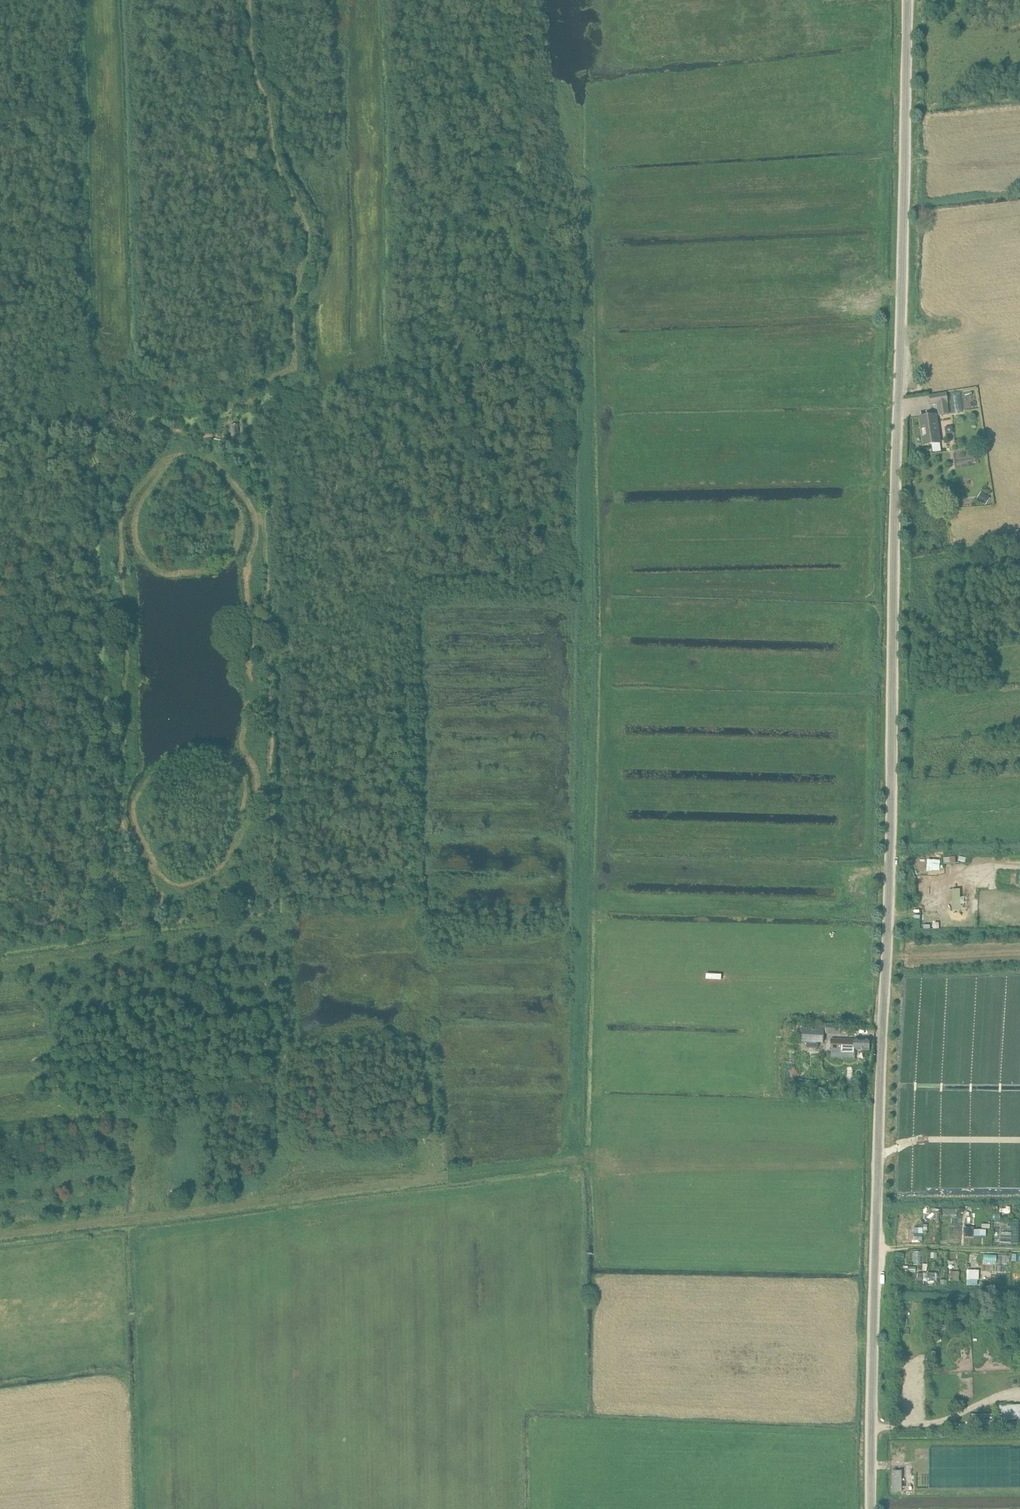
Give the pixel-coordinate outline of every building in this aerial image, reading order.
[(939,415),(949,414),(947,403),(948,403),(946,393),(930,395),(931,405),(937,404),(939,415)] [(924,445),(940,443),(936,415),(920,417),(924,445)] [(238,425),(230,425),(229,434),(238,434),(238,425)] [(803,1026),(802,1040),(807,1040),(806,1046),(818,1047),(818,1041),(824,1041),(824,1033),(840,1033),(841,1023),(824,1023),(819,1023),(819,1027),(803,1026)] [(831,1058),(844,1058),(854,1058),(854,1050),(870,1051),(870,1040),(860,1040),(832,1038),(831,1058)] [(978,1271),(968,1271),(968,1282),(979,1281),(978,1271)] [(999,1406),(999,1421),(1019,1420),(1019,1406),(999,1406)] [(892,1493),(902,1493),(902,1470),(892,1471),(892,1493)]
